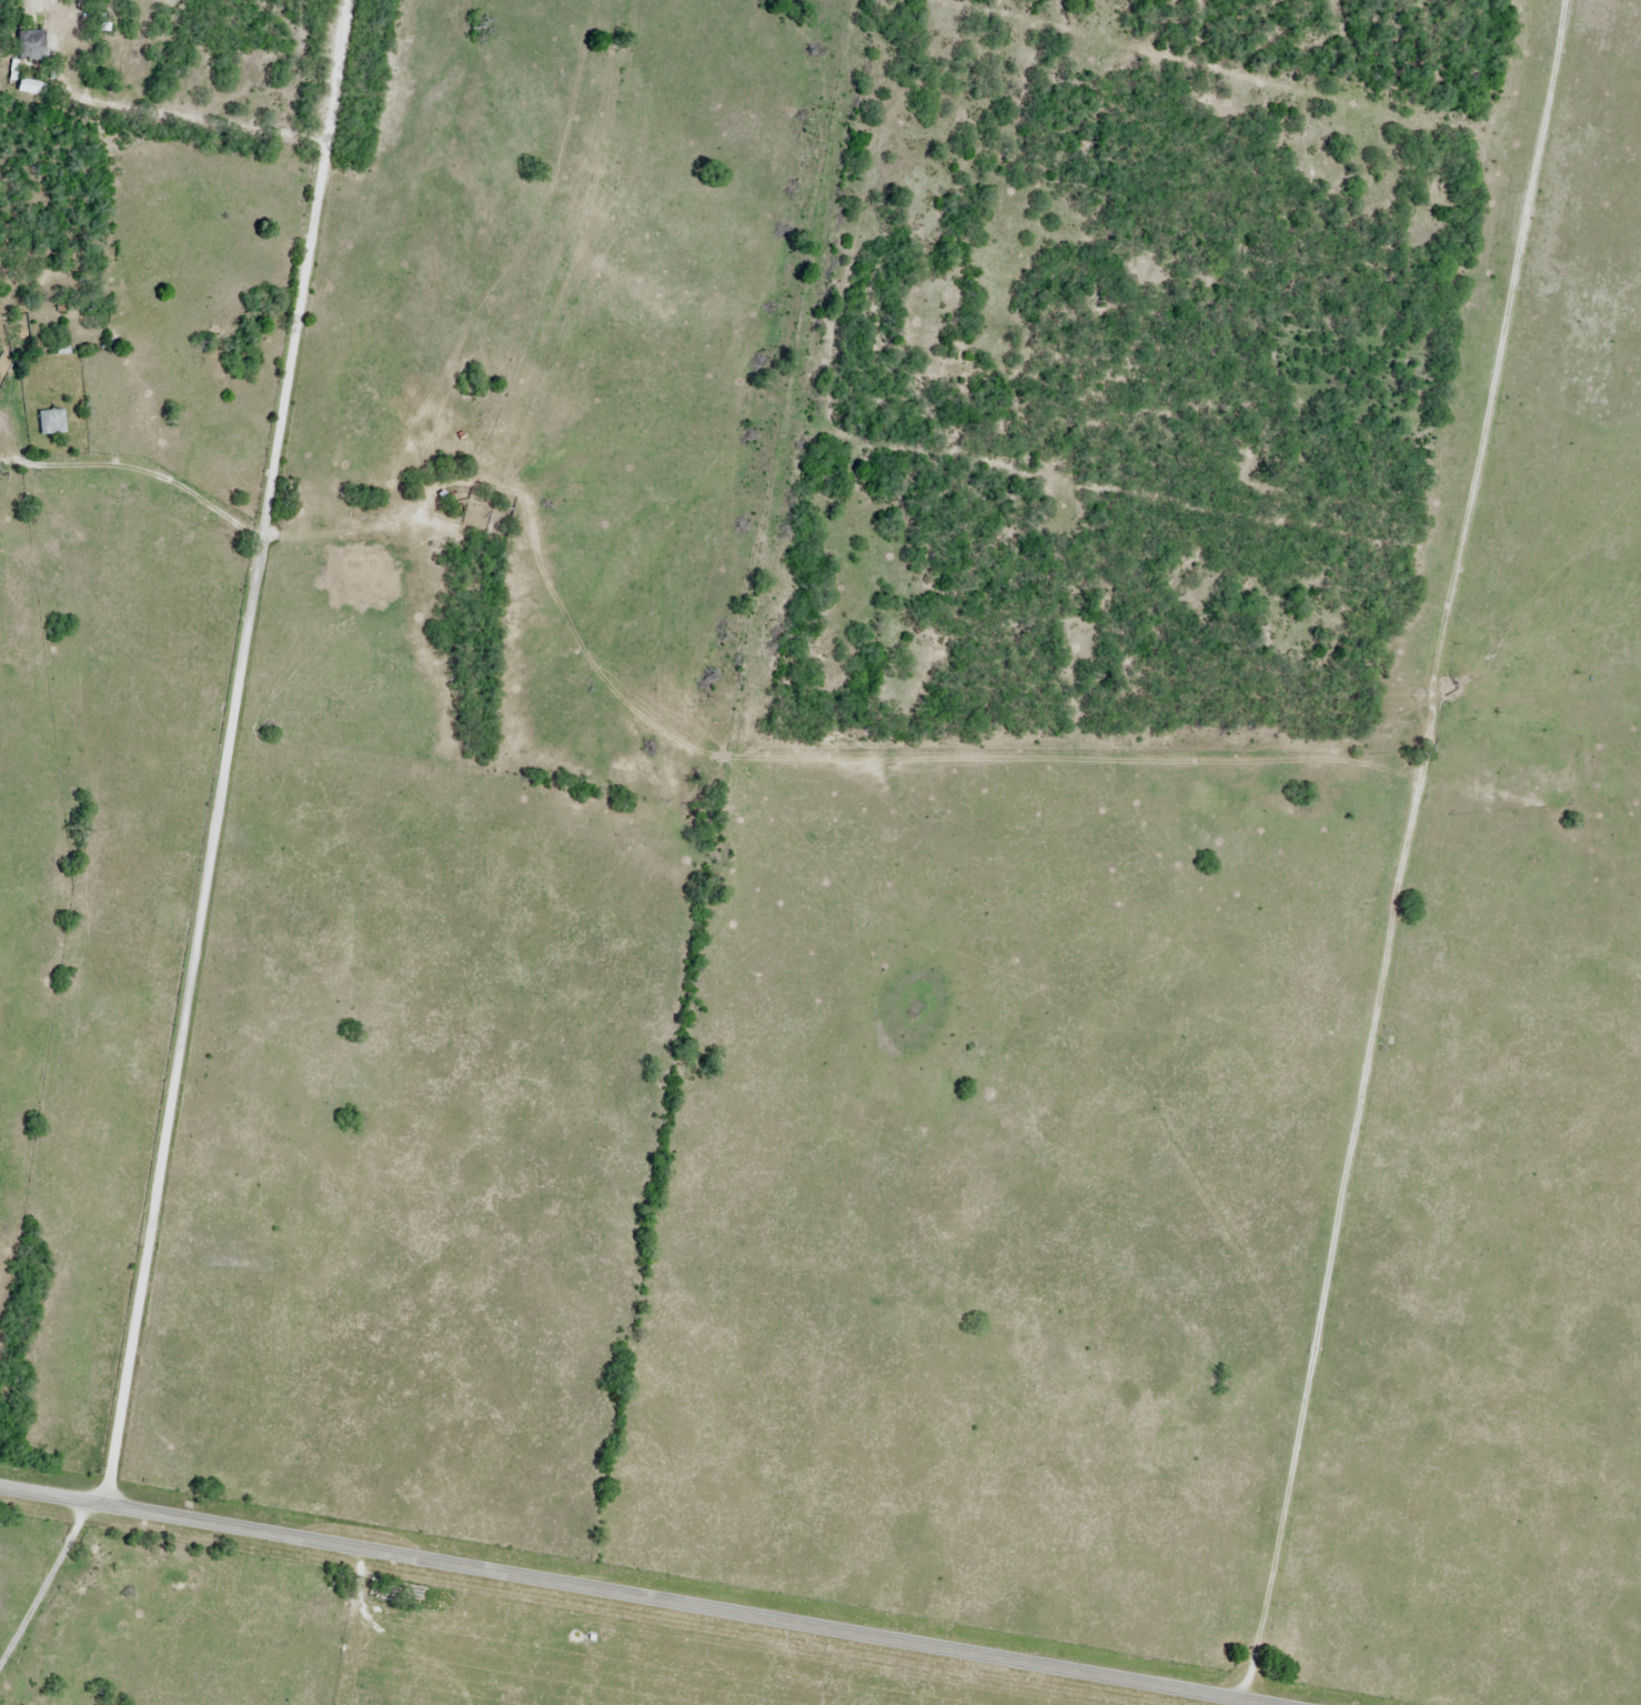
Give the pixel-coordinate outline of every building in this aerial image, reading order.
[(46,32),(17,32),(17,61),(46,61),(46,32)] [(65,435),(65,412),(38,412),(38,435),(65,435)]
